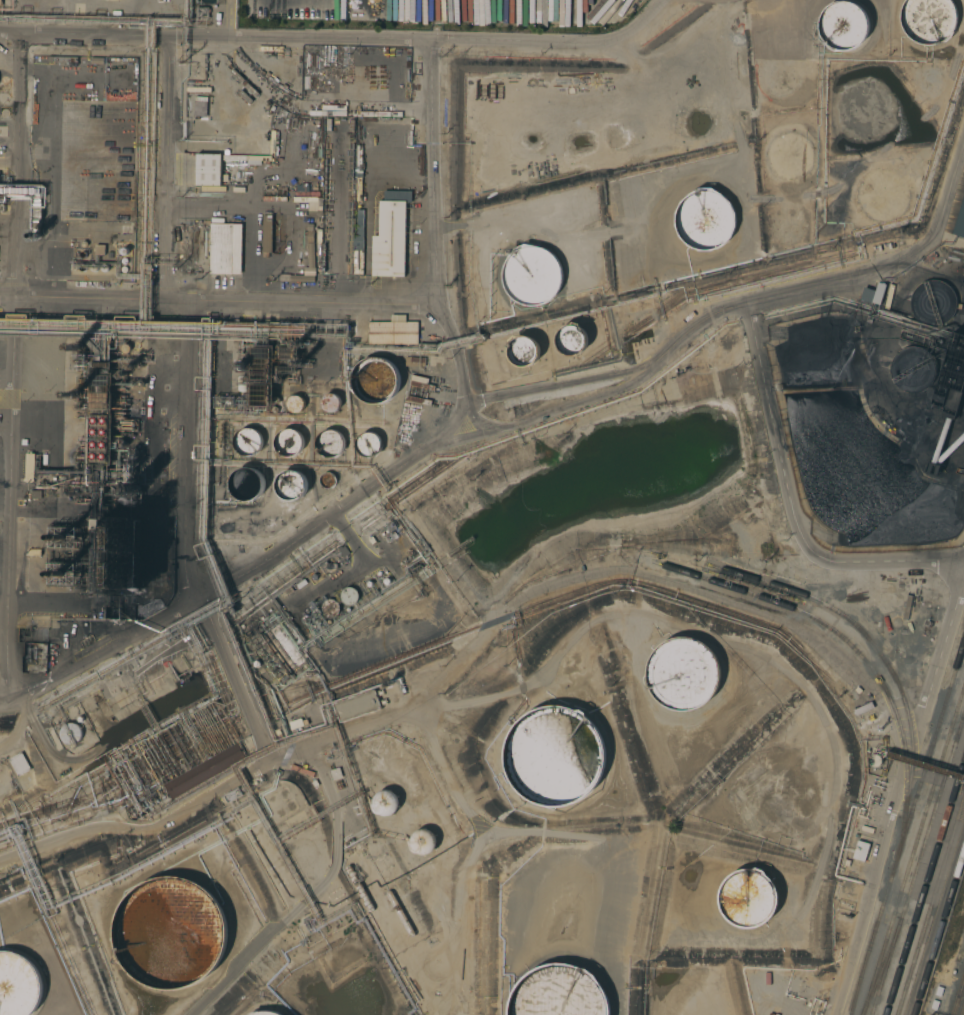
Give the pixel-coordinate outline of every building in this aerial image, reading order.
[(905,1),(906,0),(951,0),(952,2),(954,6),(956,11),(957,18),(956,24),(952,37),(946,42),(941,43),(936,44),(930,45),(924,45),(918,43),(912,39),(908,35),(903,29),(902,25),(901,23),(901,14),(902,7),(905,1)] [(821,35),(820,31),(820,24),(820,20),(822,15),(827,7),(832,3),(838,1),(845,1),(852,2),(857,4),(862,8),(866,13),(868,19),(869,25),(868,29),(865,39),(861,43),(856,48),(849,50),(836,51),(830,48),(821,35)] [(399,65),(400,65),(399,54),(410,54),(410,79),(409,81),(404,81),(404,79),(399,79),(399,65)] [(196,153),(221,154),(221,185),(196,185),(196,153)] [(688,245),(680,237),(675,226),(675,219),(675,213),(680,202),(686,197),(690,193),(699,188),(712,188),(721,194),(730,202),(735,213),(736,226),(732,237),(722,246),(711,251),(699,251),(688,245)] [(383,201),(410,201),(410,191),(383,191),(383,201)] [(372,235),(379,236),(379,200),(394,201),(395,193),(404,194),(404,195),(405,195),(405,196),(412,196),(411,201),(406,201),(404,276),(371,276),(372,235)] [(952,234),(963,195),(963,238),(952,234)] [(271,252),(269,252),(269,257),(262,257),(262,252),(262,215),(272,215),(271,252)] [(241,274),(209,273),(210,223),(216,223),(216,218),(223,218),(223,223),(242,224),(241,274)] [(279,281),(279,273),(290,274),(290,275),(303,275),(304,267),(308,267),(307,243),(307,230),(306,230),(307,223),(313,224),(312,230),(313,230),(313,242),(314,268),(315,268),(315,275),(314,275),(314,282),(279,281)] [(532,306),(527,306),(522,304),(517,302),(513,298),(509,295),(507,290),(505,285),(503,280),(503,275),(504,270),(505,265),(508,260),(511,256),(515,252),(519,249),(524,247),(529,246),(535,246),(540,247),(545,248),(549,251),(553,254),(557,258),(560,262),(562,267),(563,272),(563,278),(562,283),(561,288),(558,292),(555,297),(551,300),(547,303),(542,305),(537,306),(532,306)] [(353,250),(363,250),(363,274),(353,274),(353,250)] [(71,262),(71,266),(76,266),(76,274),(71,274),(71,271),(58,271),(58,270),(56,270),(54,269),(54,267),(54,265),(55,264),(58,264),(58,262),(71,262)] [(931,327),(927,327),(919,324),(916,321),(910,315),(908,307),(908,298),(911,290),(916,284),(923,279),(927,278),(936,278),(944,281),(950,287),(955,294),(956,303),(954,311),(950,318),(947,321),(940,326),(931,327)] [(884,284),(876,282),(875,290),(862,287),(860,300),(880,304),(884,284)] [(368,344),(368,322),(390,322),(390,314),(405,314),(405,321),(417,321),(417,344),(368,344)] [(567,355),(564,354),(560,351),(558,347),(556,343),(556,337),(557,333),(561,329),(563,326),(568,325),(571,324),(573,322),(580,324),(581,327),(584,330),(586,334),(587,338),(587,343),(586,347),(583,351),(581,353),(576,355),(573,356),(570,356),(567,355)] [(513,363),(511,360),(509,356),(508,351),(508,347),(510,342),(509,340),(515,336),(518,337),(522,336),(527,336),(532,338),(534,340),(537,345),(539,351),(538,354),(537,358),(535,361),(533,364),(530,365),(525,366),(521,367),(517,365),(513,363)] [(281,347),(296,347),(296,359),(281,359),(281,347)] [(909,393),(905,392),(898,389),(893,383),(890,376),(890,372),(891,364),(894,357),(900,352),(907,349),(915,348),(923,351),(929,356),(931,359),(934,366),(934,374),(932,381),(927,387),(924,390),(917,393),(909,393)] [(375,404),(371,403),(367,402),(361,398),(352,389),(350,382),(355,370),(359,364),(364,360),(368,358),(372,357),(377,357),(385,358),(389,361),(394,364),(396,368),(399,374),(400,378),(400,385),(399,388),(396,393),(393,396),(390,400),(385,402),(375,404)] [(405,366),(405,357),(425,357),(425,366),(405,366)] [(92,369),(100,369),(100,375),(111,376),(110,409),(92,409),(92,369)] [(941,415),(943,407),(932,404),(937,386),(949,390),(949,389),(962,392),(954,419),(941,415)] [(331,413),(329,413),(326,412),(323,410),(321,405),(321,401),(322,398),(325,396),(328,394),(333,394),(336,395),(339,397),(341,402),(341,405),(339,409),(337,411),(334,413),(331,413)] [(293,413),(292,413),(289,411),(286,408),(286,405),(286,401),(287,399),(290,397),(293,395),(296,395),(299,396),(301,398),(303,401),(303,406),(301,410),(299,412),(296,413),(293,413)] [(92,415),(110,415),(109,462),(91,462),(92,415)] [(248,455),(245,455),(241,454),(237,451),(235,449),(233,444),(233,439),(234,435),(236,432),(239,429),(244,427),(249,427),(253,428),(257,431),(259,433),(261,438),(261,443),(260,447),(257,451),(253,454),(248,455)] [(289,457),(286,457),(284,456),(279,453),(276,449),(275,445),(275,439),(277,435),(280,431),(285,428),(290,428),(295,429),(299,432),(301,434),(303,438),(304,443),(303,448),(300,453),(298,454),(294,457),(289,457)] [(326,457),(324,456),(320,454),(319,452),(317,447),(316,443),(317,438),(320,434),(322,433),(326,431),(331,430),(336,431),(340,434),(342,438),(344,443),(343,447),(341,452),(340,454),(336,456),(331,458),(326,457)] [(365,456),(363,455),(359,453),(356,447),(356,443),(357,439),(359,436),(363,433),(369,432),(373,433),(376,436),(379,439),(380,443),(379,449),(376,453),(373,455),(369,456),(365,456)] [(26,453),(35,454),(33,481),(25,481),(26,453)] [(243,501),(240,501),(234,497),(230,492),(229,490),(228,483),(229,477),(232,471),(237,467),(240,466),(246,465),(252,466),(258,469),(262,474),(264,480),(264,487),(262,493),(260,495),(255,499),(249,501),(243,501)] [(293,501),(290,501),(285,499),(281,496),(278,491),(277,486),(278,481),(280,476),(282,474),(286,471),(292,470),(297,470),(299,471),(304,475),(307,479),(308,484),(308,487),(306,492),(303,497),(298,500),(293,501)] [(325,487),(322,486),(321,484),(320,483),(320,480),(320,477),(322,475),(323,474),(325,473),(328,472),(330,473),(333,474),(334,476),(335,478),(335,480),(335,483),(334,484),(332,486),(330,488),(327,488),(325,487)] [(348,605),(345,604),(343,602),(341,599),(340,595),(342,591),(344,588),(348,587),(352,588),(355,590),(358,593),(358,596),(357,599),(356,602),(353,604),(350,605),(348,605)] [(324,615),(322,613),(321,610),(321,607),(322,604),(324,601),(327,600),(330,599),(333,600),(337,603),(339,606),(339,609),(338,612),(336,615),(334,616),(331,617),(327,617),(324,615)] [(312,629),(309,629),(306,627),(304,625),(302,622),(303,618),(304,615),(306,613),(309,612),(312,611),(314,612),(317,613),(319,616),(320,619),(320,621),(320,624),(318,626),(315,628),(312,629)] [(691,712),(685,712),(678,712),(672,710),(666,707),(661,703),(656,699),(652,693),(650,687),(648,681),(647,674),(648,668),(650,662),(653,656),(656,650),(661,646),(666,642),(672,639),(679,638),(685,637),(692,638),(698,640),(704,642),(709,646),(714,651),(717,656),(720,662),(722,668),(722,675),(721,681),(720,688),(717,694),(713,699),(709,704),(703,707),(697,710),(691,712)] [(340,723),(333,703),(375,689),(382,709),(340,723)] [(516,789),(513,784),(509,778),(507,771),(505,764),(505,757),(505,749),(507,742),(510,733),(515,725),(521,719),(527,714),(535,710),(544,707),(551,706),(558,706),(566,707),(577,710),(581,709),(586,713),(586,716),(596,727),(601,734),(603,741),(605,751),(606,757),(605,766),(602,776),(599,782),(594,789),(589,794),(583,799),(576,803),(570,805),(560,807),(554,807),(545,806),(536,803),(529,799),(521,793),(516,789)] [(69,744),(67,744),(64,743),(61,740),(59,737),(59,731),(61,727),(64,725),(69,723),(73,723),(76,725),(79,727),(80,731),(81,734),(79,740),(76,742),(73,744),(69,744)] [(237,743),(245,758),(171,799),(163,784),(237,743)] [(8,759),(22,752),(32,769),(18,776),(8,759)] [(228,803),(224,796),(239,787),(243,795),(228,803)] [(387,817),(385,817),(380,815),(376,813),(374,809),(373,807),(373,802),(374,797),(375,795),(378,792),(383,790),(387,790),(392,791),(394,792),(397,796),(399,800),(400,805),(398,809),(396,813),(392,816),(387,817)] [(426,853),(424,853),(420,852),(416,850),(413,846),(412,839),(413,835),(417,829),(422,827),(426,827),(431,828),(434,831),(438,837),(438,841),(437,846),(435,849),(431,852),(426,853)] [(857,840),(870,844),(869,848),(871,849),(870,854),(867,853),(864,862),(852,858),(857,840)] [(346,866),(347,865),(349,865),(351,866),(352,867),(374,907),(374,910),(372,911),(370,912),(369,911),(367,909),(345,870),(345,867),(346,866)] [(725,917),(723,913),(720,907),(719,901),(719,894),(721,887),(725,881),(729,876),(734,872),(740,870),(754,868),(757,867),(765,871),(767,875),(774,883),(777,888),(778,895),(779,900),(777,908),(774,914),(770,919),(766,923),(762,925),(757,927),(751,928),(745,928),(739,926),(733,924),(725,917)] [(152,989),(144,986),(136,981),(129,976),(123,969),(118,961),(114,953),(112,944),(111,936),(112,927),(114,918),(117,910),(121,902),(127,895),(134,889),(141,884),(149,880),(158,878),(167,877),(176,878),(185,880),(193,883),(201,887),(208,893),(214,900),(218,907),(222,915),(224,924),(225,933),(225,942),(223,951),(220,959),(215,967),(210,974),(203,980),(195,984),(187,988),(178,990),(170,991),(161,991),(152,989)] [(35,1010),(32,1014),(0,1014),(0,952),(5,951),(13,952),(20,954),(26,958),(32,963),(36,968),(39,975),(41,982),(42,989),(41,997),(39,1004),(35,1010)] [(610,1005),(611,1014),(508,1014),(508,1008),(510,997),(515,988),(521,980),(529,973),(538,967),(548,964),(558,963),(568,963),(578,966),(588,971),(596,978),(602,986),(607,995),(610,1005)]
